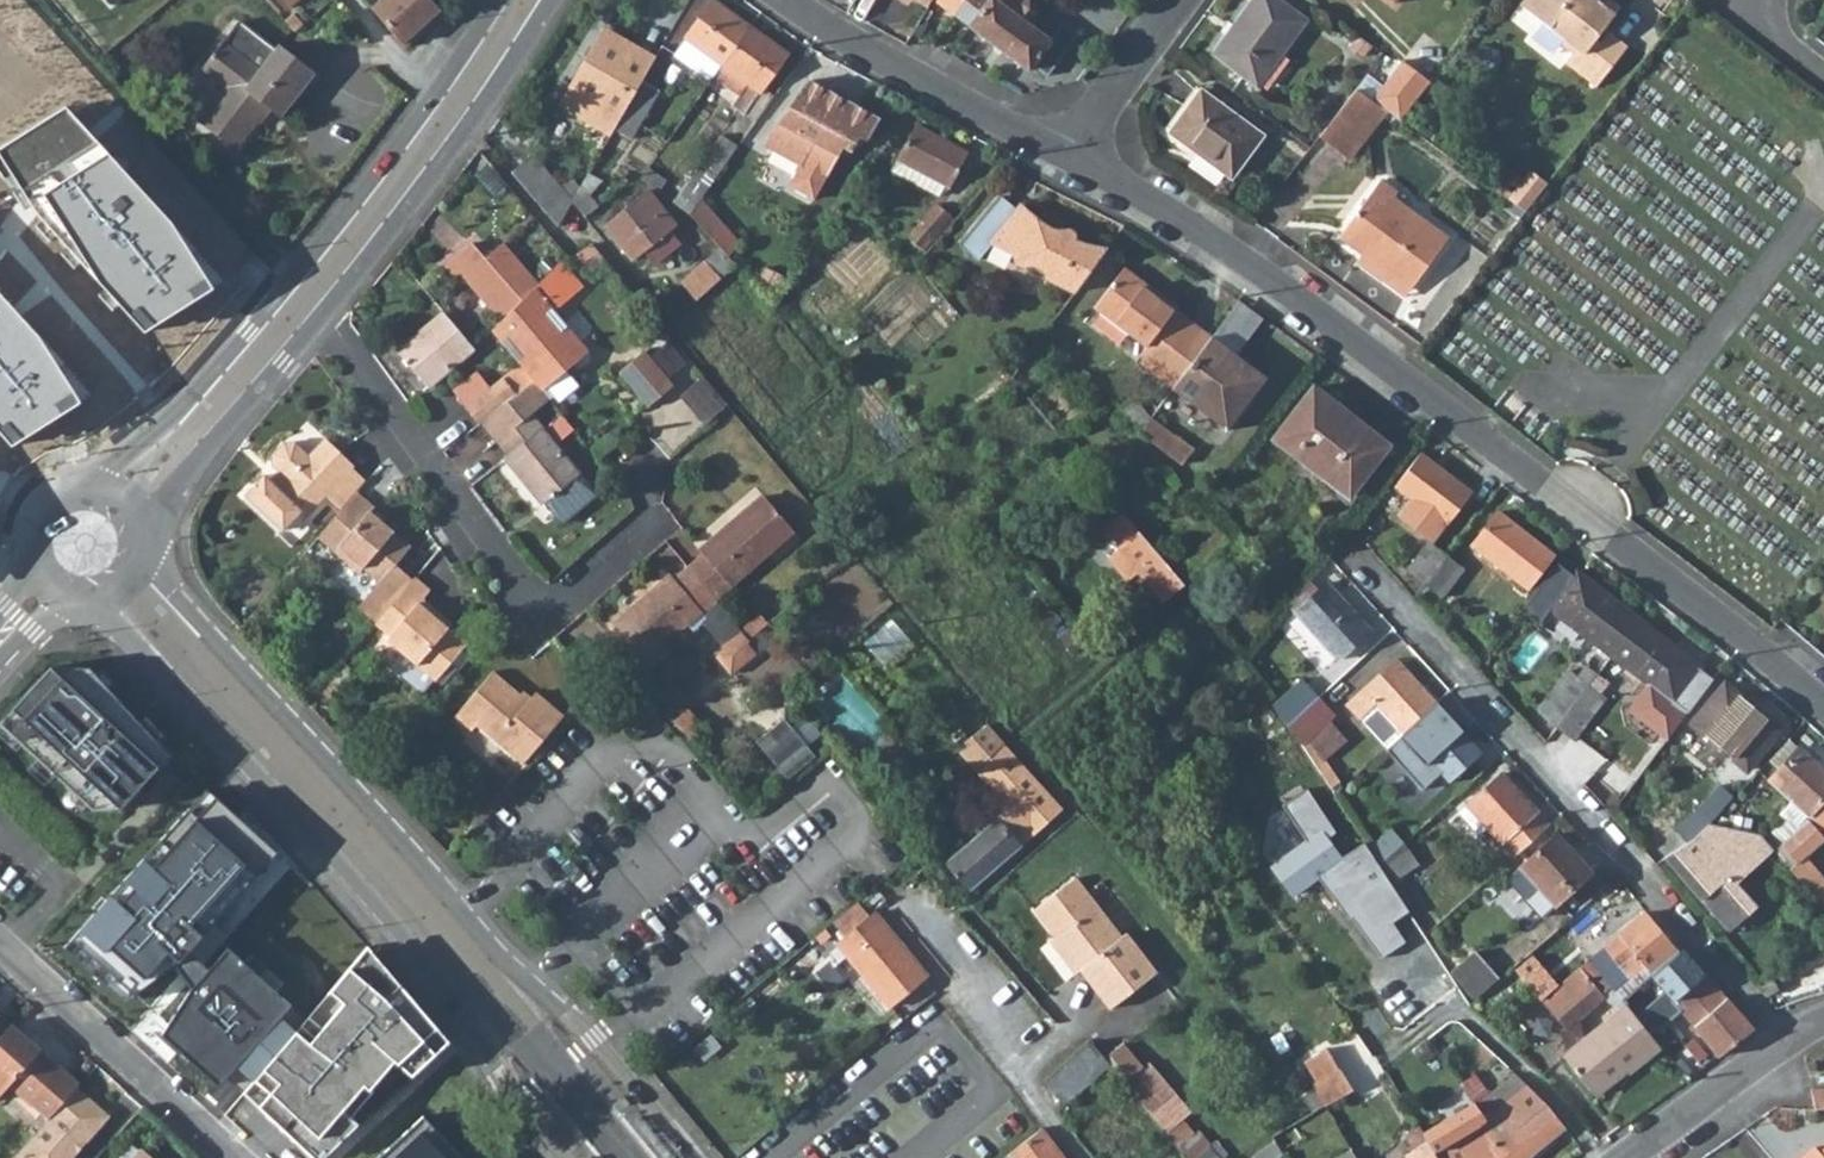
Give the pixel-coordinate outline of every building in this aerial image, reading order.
[(403,46),(441,12),(430,0),(376,0),(369,6),(403,46)] [(681,39),(718,66),(746,27),(709,0),(708,0),(681,39)] [(914,26),(935,40),(952,15),(932,0),(930,0),(926,7),(914,26)] [(952,15),(1027,70),(1049,40),(1033,27),(1040,17),(1038,6),(1030,0),(1029,0),(1018,0),(1017,0),(1010,9),(998,0),(932,0),(952,15)] [(1208,52),(1252,85),(1301,18),(1277,0),(1245,0),(1208,52)] [(1517,2),(1562,37),(1558,41),(1569,50),(1563,59),(1593,84),(1625,43),(1607,29),(1598,41),(1593,37),(1618,5),(1611,0),(1519,0),(1517,2)] [(209,59),(201,69),(226,88),(207,112),(226,126),(217,138),(234,152),(260,118),(266,110),(279,119),(313,72),(278,45),(274,49),(237,21),(209,59)] [(746,27),(718,66),(744,85),(731,105),(743,113),(784,53),(746,27)] [(564,92),(614,121),(638,81),(651,59),(600,30),(564,92)] [(681,39),(669,56),(706,82),(718,66),(681,39)] [(12,54),(0,44),(0,69),(12,54)] [(1425,82),(1396,61),(1365,101),(1379,111),(1395,122),(1425,82)] [(873,118),(803,80),(757,144),(794,163),(782,183),(807,198),(837,146),(845,150),(854,133),(861,137),(873,118)] [(614,121),(608,131),(623,139),(653,90),(638,81),(614,121)] [(1197,88),(1166,130),(1188,146),(1191,142),(1229,171),(1257,134),(1197,88)] [(1351,90),(1313,139),(1342,161),(1379,111),(1365,101),(1351,90)] [(0,149),(0,153),(33,203),(60,234),(90,270),(106,288),(143,329),(215,288),(171,221),(64,108),(0,149)] [(207,112),(198,124),(217,138),(226,126),(207,112)] [(913,125),(889,171),(937,196),(950,188),(967,154),(913,125)] [(694,168),(710,180),(735,146),(718,134),(694,168)] [(642,170),(638,176),(655,190),(663,179),(645,166),(642,170)] [(1341,245),(1406,291),(1444,237),(1387,198),(1391,193),(1374,180),(1339,229),(1348,236),(1341,245)] [(575,186),(567,200),(575,209),(580,216),(593,207),(575,186)] [(643,189),(601,223),(631,259),(673,224),(643,189)] [(1042,279),(1073,293),(1105,250),(1079,243),(1061,236),(1056,237),(1015,209),(1011,212),(996,200),(953,248),(971,263),(987,246),(1009,256),(1012,266),(1021,269),(1031,268),(1038,270),(1041,274),(1042,279)] [(935,202),(889,250),(905,265),(951,216),(935,202)] [(720,228),(709,237),(718,247),(726,256),(736,243),(720,228)] [(447,259),(501,325),(538,287),(499,242),(481,257),(467,242),(447,259)] [(718,247),(680,281),(681,283),(695,298),(734,265),(726,256),(718,247)] [(1210,336),(1191,322),(1173,308),(1176,307),(1158,293),(1155,296),(1142,287),(1144,284),(1124,268),(1094,308),(1146,346),(1135,362),(1170,388),(1210,336)] [(501,325),(493,332),(534,383),(544,394),(588,356),(553,313),(575,294),(556,270),(538,287),(501,325)] [(11,447),(80,401),(73,388),(38,331),(1,293),(0,291),(0,433),(11,447)] [(1235,303),(1210,336),(1234,355),(1260,322),(1235,303)] [(440,312),(430,321),(395,350),(424,386),(470,348),(440,312)] [(1210,336),(1170,388),(1225,430),(1264,378),(1210,336)] [(640,351),(616,370),(645,405),(669,385),(640,351)] [(704,376),(684,395),(707,421),(728,402),(704,376)] [(465,408),(477,424),(481,421),(515,397),(503,380),(465,408)] [(515,397),(481,421),(506,451),(502,454),(539,500),(540,500),(575,472),(531,418),(551,402),(544,394),(534,383),(515,397)] [(1270,440),(1290,455),(1330,402),(1310,387),(1270,440)] [(1330,402),(1290,455),(1324,481),(1330,475),(1351,492),(1387,445),(1330,402)] [(1138,430),(1137,432),(1141,437),(1178,465),(1190,448),(1149,416),(1138,430)] [(323,495),(339,508),(354,490),(364,479),(347,466),(349,463),(321,439),(305,458),(290,446),(280,448),(268,463),(271,473),(277,478),(269,486),(262,480),(245,500),(283,532),(299,512),(305,517),(323,495)] [(1420,453),(1392,489),(1437,524),(1450,507),(1440,498),(1454,480),(1420,453)] [(575,472),(540,500),(555,518),(590,490),(575,472)] [(339,508),(316,536),(358,569),(362,564),(379,579),(358,605),(375,620),(412,577),(393,562),(407,544),(368,510),(372,505),(354,490),(339,508)] [(697,550),(682,562),(708,593),(786,530),(758,493),(693,545),(697,550)] [(1496,511),(1467,547),(1523,590),(1552,555),(1496,511)] [(1129,564),(1160,599),(1180,582),(1120,514),(1101,531),(1113,544),(1101,555),(1117,573),(1129,564)] [(1404,570),(1422,584),(1445,555),(1427,541),(1404,570)] [(1445,555),(1422,584),(1440,598),(1463,569),(1445,555)] [(708,593),(682,562),(669,573),(664,567),(605,615),(635,652),(693,605),(700,613),(696,616),(715,640),(706,648),(723,669),(751,646),(744,637),(708,593)] [(412,577),(375,620),(388,633),(386,636),(399,647),(433,675),(434,677),(465,639),(435,613),(439,609),(423,595),(430,586),(415,573),(412,577)] [(1558,616),(1610,656),(1638,620),(1577,574),(1557,599),(1566,606),(1558,616)] [(1325,582),(1291,613),(1334,660),(1368,630),(1325,582)] [(1638,620),(1610,656),(1648,687),(1634,706),(1658,725),(1674,705),(1685,714),(1711,680),(1700,671),(1701,668),(1638,620)] [(421,689),(433,675),(399,647),(387,660),(421,689)] [(1374,702),(1401,732),(1434,701),(1413,678),(1407,683),(1390,664),(1345,704),(1357,718),(1358,717),(1374,702)] [(0,717),(0,730),(89,810),(116,809),(165,754),(138,726),(113,714),(119,707),(83,669),(44,669),(0,717)] [(472,722),(520,761),(561,713),(532,689),(524,698),(489,670),(452,712),(468,726),(472,722)] [(1537,710),(1553,730),(1586,687),(1566,672),(1537,710)] [(1271,705),(1285,725),(1287,724),(1316,697),(1299,680),(1271,705)] [(1722,683),(1691,723),(1747,771),(1780,732),(1722,683)] [(1586,687),(1553,730),(1572,742),(1604,701),(1586,687)] [(1316,697),(1287,724),(1300,742),(1331,714),(1316,697)] [(1401,732),(1399,733),(1432,770),(1417,785),(1429,798),(1474,759),(1456,738),(1462,733),(1434,701),(1401,732)] [(1374,702),(1358,717),(1384,747),(1399,733),(1401,732),(1374,702)] [(984,723),(957,746),(999,794),(985,808),(994,817),(943,861),(968,890),(1059,808),(1004,746),(984,723)] [(1807,856),(1823,841),(1823,771),(1800,749),(1768,783),(1811,824),(1793,842),(1807,856)] [(1467,803),(1513,855),(1547,825),(1500,774),(1467,803)] [(1675,827),(1686,842),(1710,824),(1723,811),(1710,799),(1698,811),(1675,827)] [(1686,842),(1664,858),(1718,920),(1746,898),(1731,880),(1766,851),(1757,842),(1710,824),(1686,842)] [(160,829),(128,865),(188,920),(221,884),(160,829)] [(1556,835),(1518,868),(1552,906),(1589,873),(1556,835)] [(1363,841),(1338,858),(1371,906),(1373,904),(1430,988),(1448,975),(1392,891),(1395,888),(1378,863),(1363,841)] [(1395,857),(1383,866),(1411,909),(1424,900),(1395,857)] [(1796,881),(1823,909),(1823,886),(1809,870),(1796,881)] [(1076,969),(1106,1009),(1154,972),(1122,932),(1118,935),(1074,878),(1032,910),(1052,938),(1046,942),(1070,975),(1076,969)] [(1746,898),(1718,920),(1725,929),(1752,905),(1746,898)] [(1644,912),(1602,948),(1631,983),(1679,944),(1649,909),(1644,912)] [(868,913),(833,944),(887,1008),(923,978),(868,913)] [(211,927),(174,966),(205,995),(212,995),(217,1000),(212,1005),(217,1010),(256,969),(211,927)] [(1631,983),(1617,995),(1625,1004),(1660,1046),(1661,1048),(1671,1039),(1659,1025),(1678,1009),(1717,1055),(1750,1028),(1679,944),(1631,983)] [(362,948),(250,1080),(266,1095),(255,1108),(307,1157),(327,1157),(354,1127),(347,1119),(395,1064),(408,1079),(447,1047),(362,948)] [(1602,948),(1588,959),(1609,985),(1617,995),(1631,983),(1602,948)] [(1477,949),(1454,971),(1478,997),(1502,975),(1477,949)] [(1588,959),(1534,1005),(1558,1034),(1603,996),(1600,992),(1609,985),(1588,959)] [(256,969),(217,1010),(245,1037),(285,995),(256,969)] [(1770,980),(1756,988),(1765,996),(1775,989),(1770,980)] [(1660,1046),(1625,1004),(1560,1058),(1592,1097),(1623,1073),(1625,1075),(1660,1046)] [(1505,1011),(1490,1024),(1499,1034),(1518,1018),(1512,1011),(1508,1015),(1505,1011)] [(48,1118),(76,1086),(80,1082),(28,1037),(0,1070),(0,1077),(48,1118)] [(1211,1137),(1129,1037),(1108,1054),(1190,1154),(1211,1137)] [(1042,1076),(1040,1080),(1058,1103),(1105,1064),(1085,1041),(1042,1076)] [(1328,1052),(1306,1067),(1319,1088),(1315,1091),(1324,1104),(1346,1092),(1351,1089),(1328,1052)] [(1683,1060),(1676,1066),(1685,1077),(1687,1079),(1694,1073),(1683,1060)] [(1458,1086),(1463,1094),(1480,1124),(1500,1157),(1525,1157),(1563,1127),(1543,1102),(1514,1075),(1492,1093),(1475,1074),(1458,1086)] [(18,1152),(25,1157),(72,1157),(109,1116),(76,1086),(48,1118),(18,1152)] [(1811,1088),(1814,1109),(1823,1109),(1823,1088),(1811,1088)] [(374,1157),(471,1157),(430,1106),(374,1157)] [(639,1116),(633,1122),(663,1157),(675,1157),(639,1116)] [(1437,1157),(1500,1157),(1480,1124),(1434,1154),(1436,1157),(1437,1157)] [(1004,1155),(1007,1157),(1062,1157),(1039,1128),(1027,1137),(1004,1155)] [(1436,1157),(1434,1154),(1419,1128),(1408,1134),(1416,1149),(1419,1148),(1424,1157),(1437,1157),(1436,1157)] [(1347,1147),(1349,1151),(1353,1157),(1364,1157),(1355,1143),(1347,1147)] [(132,1144),(120,1157),(149,1157),(132,1144)] [(1800,1157),(1823,1157),(1823,1149),(1819,1152),(1814,1146),(1800,1157)] [(1193,1157),(1216,1157),(1207,1147),(1193,1157)]
